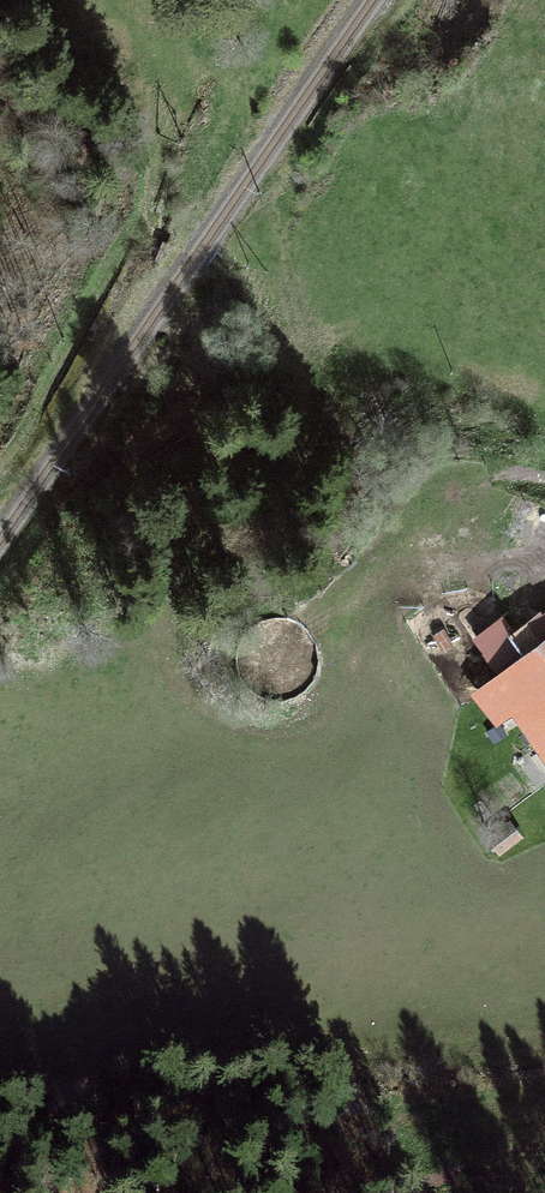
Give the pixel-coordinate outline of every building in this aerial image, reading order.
[(474,695),(498,727),(511,717),(544,760),(544,641),(474,695)]
